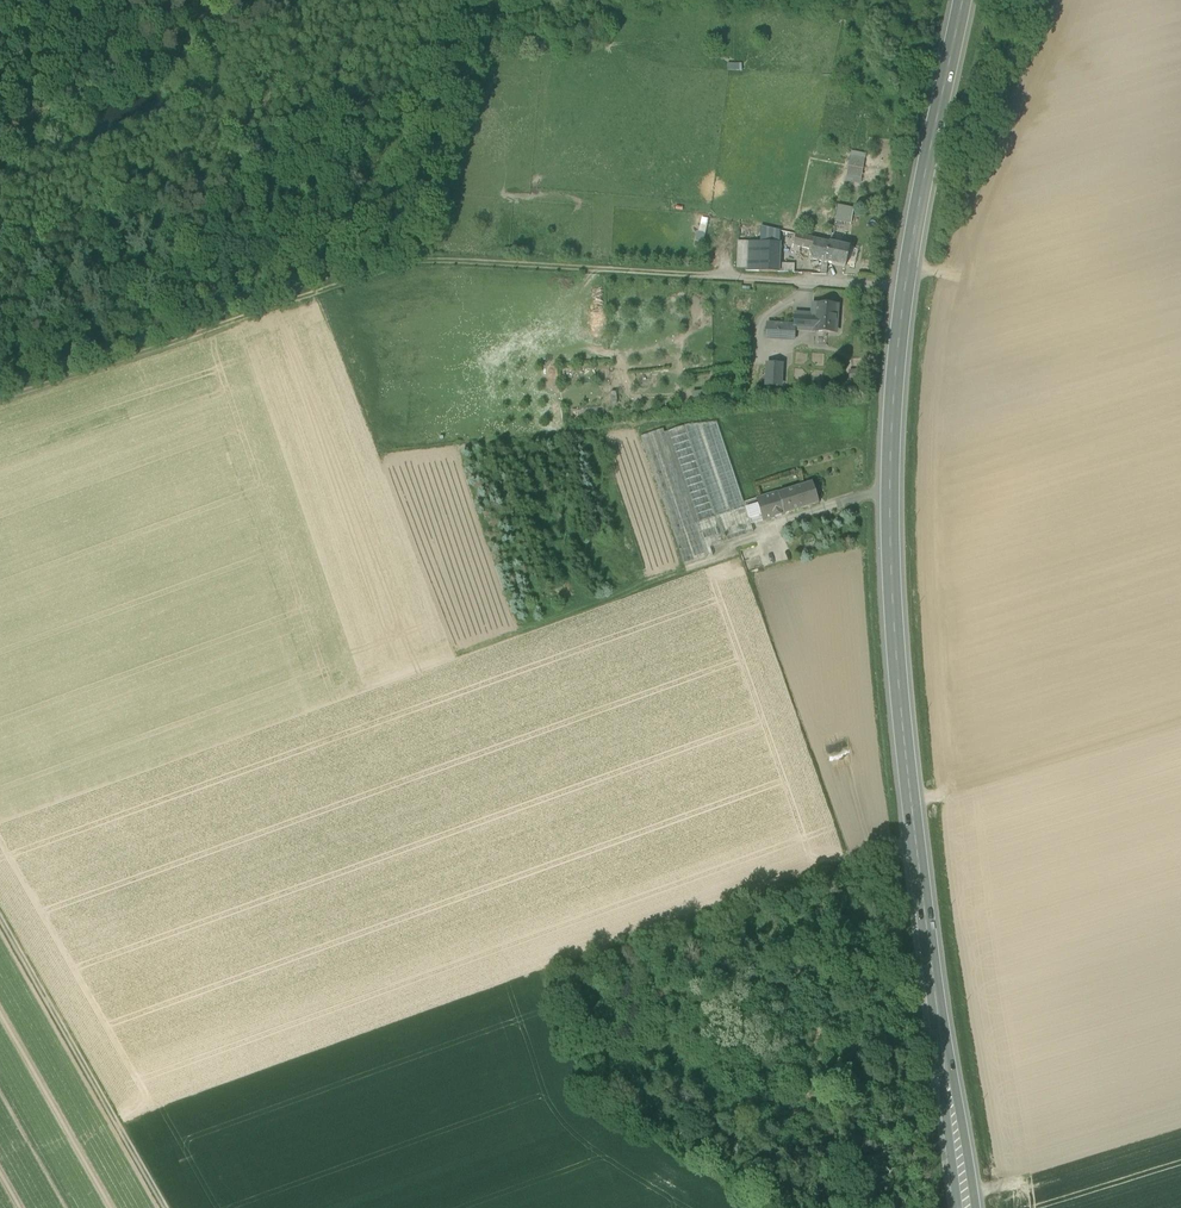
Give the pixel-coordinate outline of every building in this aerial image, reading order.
[(865,160),(850,157),(848,166),(863,169),(865,160)] [(861,179),(863,169),(848,166),(847,176),(861,179)] [(852,218),(853,209),(839,207),(837,220),(845,221),(846,217),(852,218)] [(778,272),(778,264),(780,231),(761,227),(760,242),(759,272),(778,272)] [(796,235),(792,250),(800,252),(801,247),(812,250),(810,259),(822,262),(828,263),(845,267),(850,248),(796,235)] [(746,268),(747,242),(738,241),(738,268),(746,268)] [(747,242),(746,268),(746,271),(759,272),(760,242),(747,242)] [(528,248),(505,245),(504,256),(527,258),(528,248)] [(778,264),(778,272),(794,273),(794,265),(778,264)] [(837,306),(816,304),(816,305),(815,316),(814,330),(814,332),(835,333),(837,306)] [(815,316),(812,315),(795,314),(794,326),(794,329),(814,330),(815,316)] [(779,339),(780,325),(767,324),(767,338),(779,339)] [(780,325),(779,339),(793,339),(794,329),(794,326),(780,325)] [(766,385),(780,386),(781,365),(767,364),(766,385)] [(641,436),(684,565),(713,556),(710,547),(753,532),(716,423),(685,426),(664,432),(663,429),(641,436)] [(819,504),(812,483),(778,493),(785,514),(819,504)] [(759,504),(762,515),(764,520),(785,514),(778,493),(758,499),(759,504)] [(759,504),(758,499),(744,503),(751,524),(764,520),(762,515),(750,519),(746,508),(759,504)] [(762,515),(759,504),(746,508),(750,519),(762,515)]
